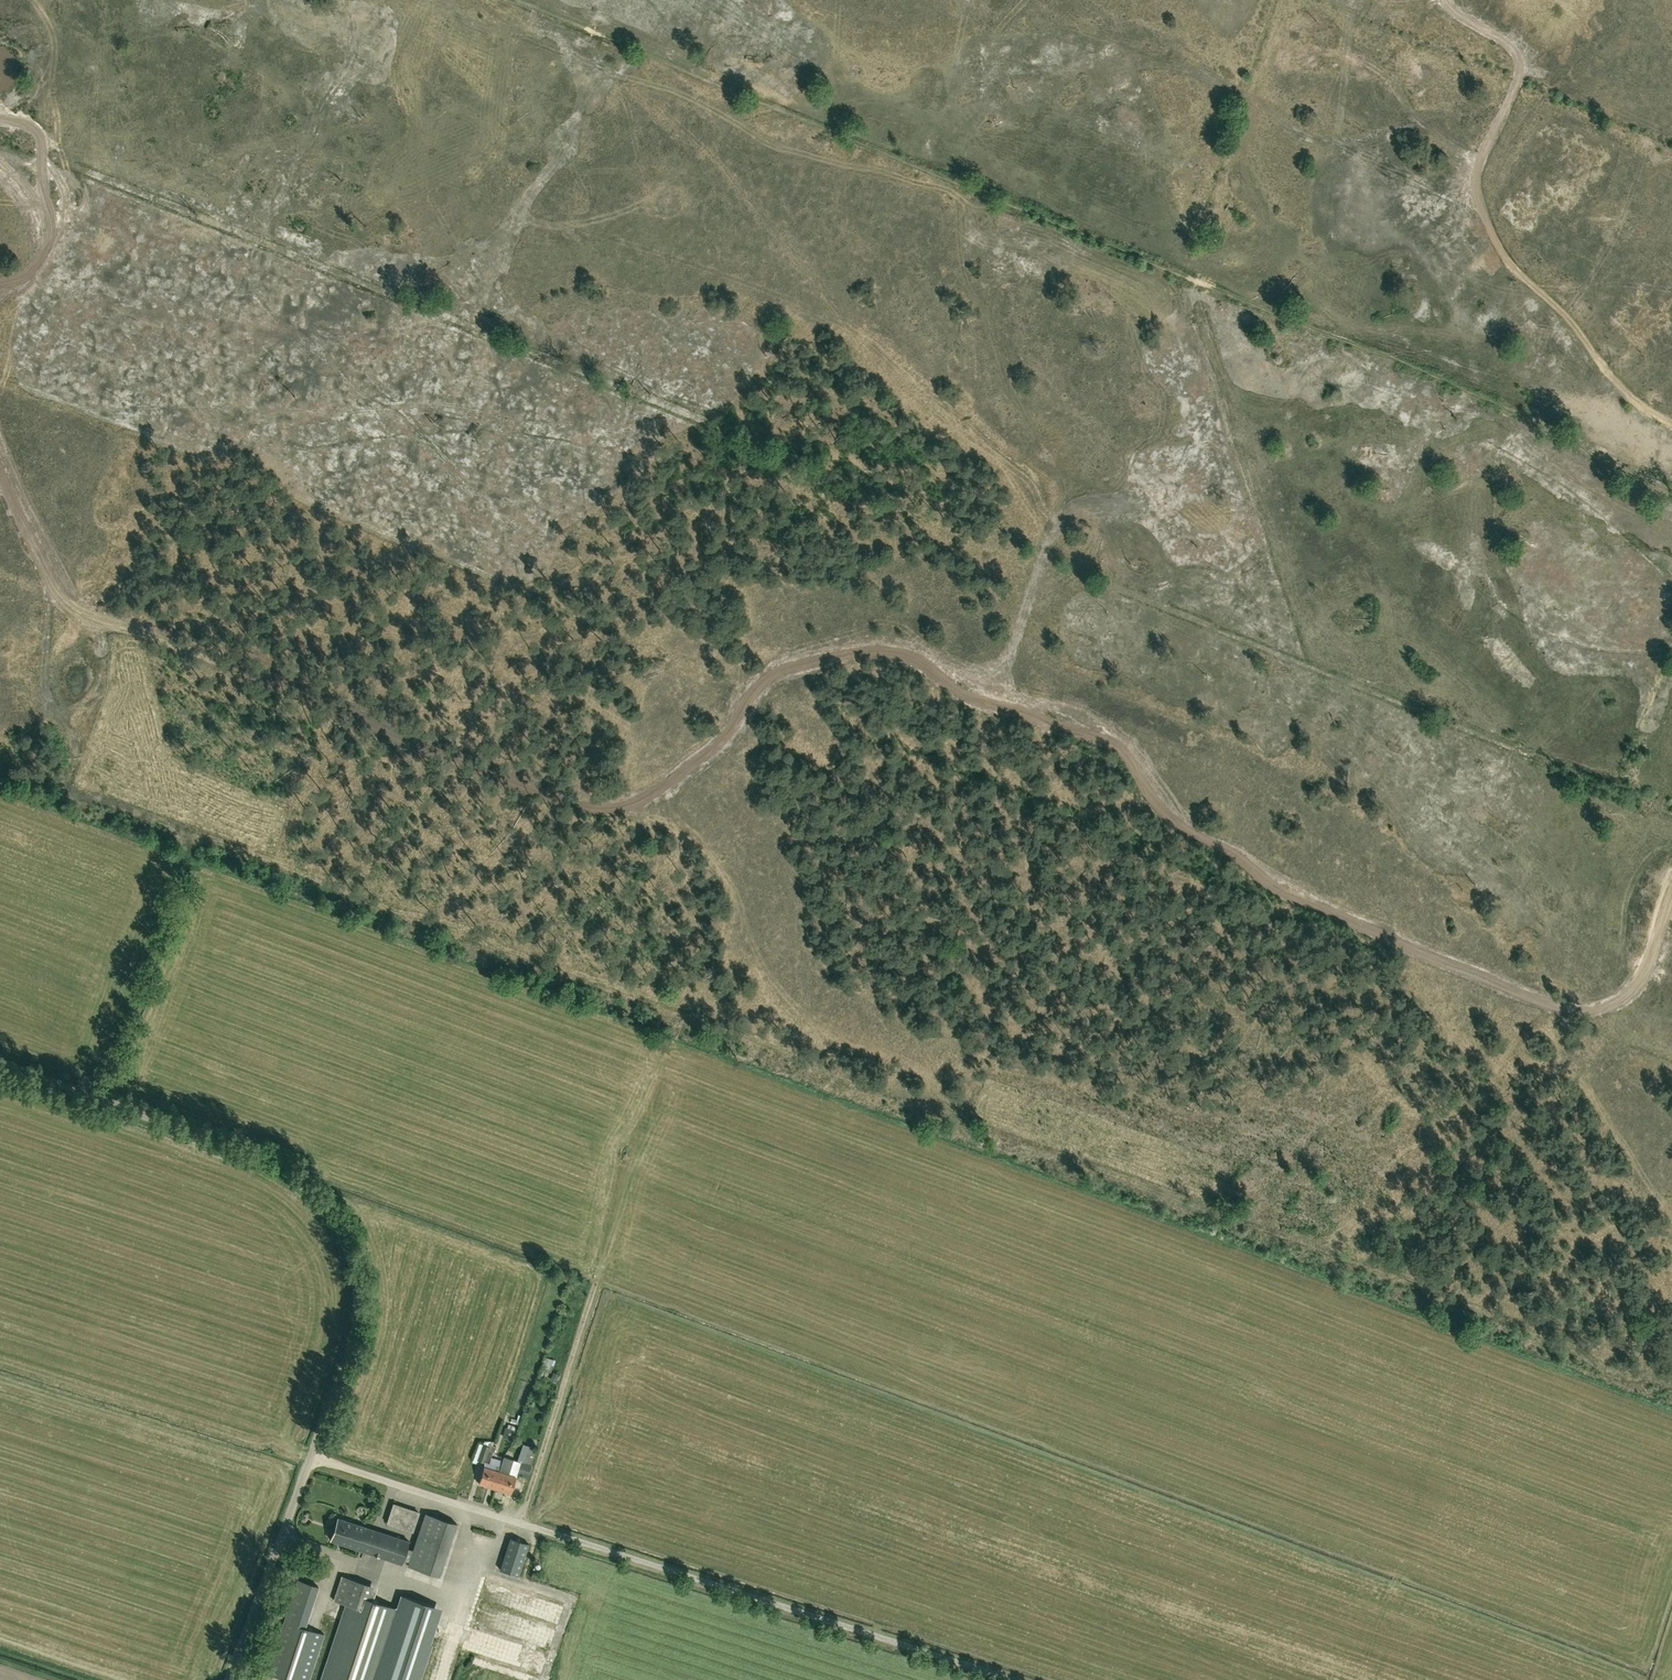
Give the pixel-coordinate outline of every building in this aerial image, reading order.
[(565,1331),(571,1332),(574,1319),(568,1317),(565,1331)] [(513,1416),(512,1421),(522,1423),(524,1413),(520,1412),(518,1417),(513,1416)] [(490,1446),(483,1444),(477,1460),(485,1463),(485,1461),(489,1463),(493,1453),(489,1452),(490,1450),(495,1451),(496,1446),(491,1444),(490,1446)] [(532,1464),(537,1448),(529,1446),(523,1462),(520,1461),(516,1473),(528,1477),(533,1464),(532,1464)] [(495,1488),(501,1471),(485,1466),(480,1483),(495,1488)] [(516,1476),(501,1471),(495,1488),(511,1493),(516,1476)] [(393,1504),(388,1523),(413,1530),(419,1511),(393,1504)] [(426,1507),(415,1545),(412,1544),(407,1559),(442,1569),(457,1517),(426,1507)] [(403,1547),(405,1541),(339,1517),(331,1540),(398,1563),(399,1559),(406,1561),(410,1549),(403,1547)] [(519,1575),(529,1543),(511,1537),(500,1569),(519,1575)] [(396,1609),(372,1601),(375,1593),(370,1585),(342,1576),(334,1600),(346,1604),(321,1679),(418,1679),(437,1622),(427,1619),(432,1605),(401,1595),(396,1609)] [(268,1673),(290,1679),(309,1679),(324,1633),(305,1627),(318,1586),(298,1579),(268,1673)] [(546,1623),(541,1643),(554,1646),(559,1626),(546,1623)]
